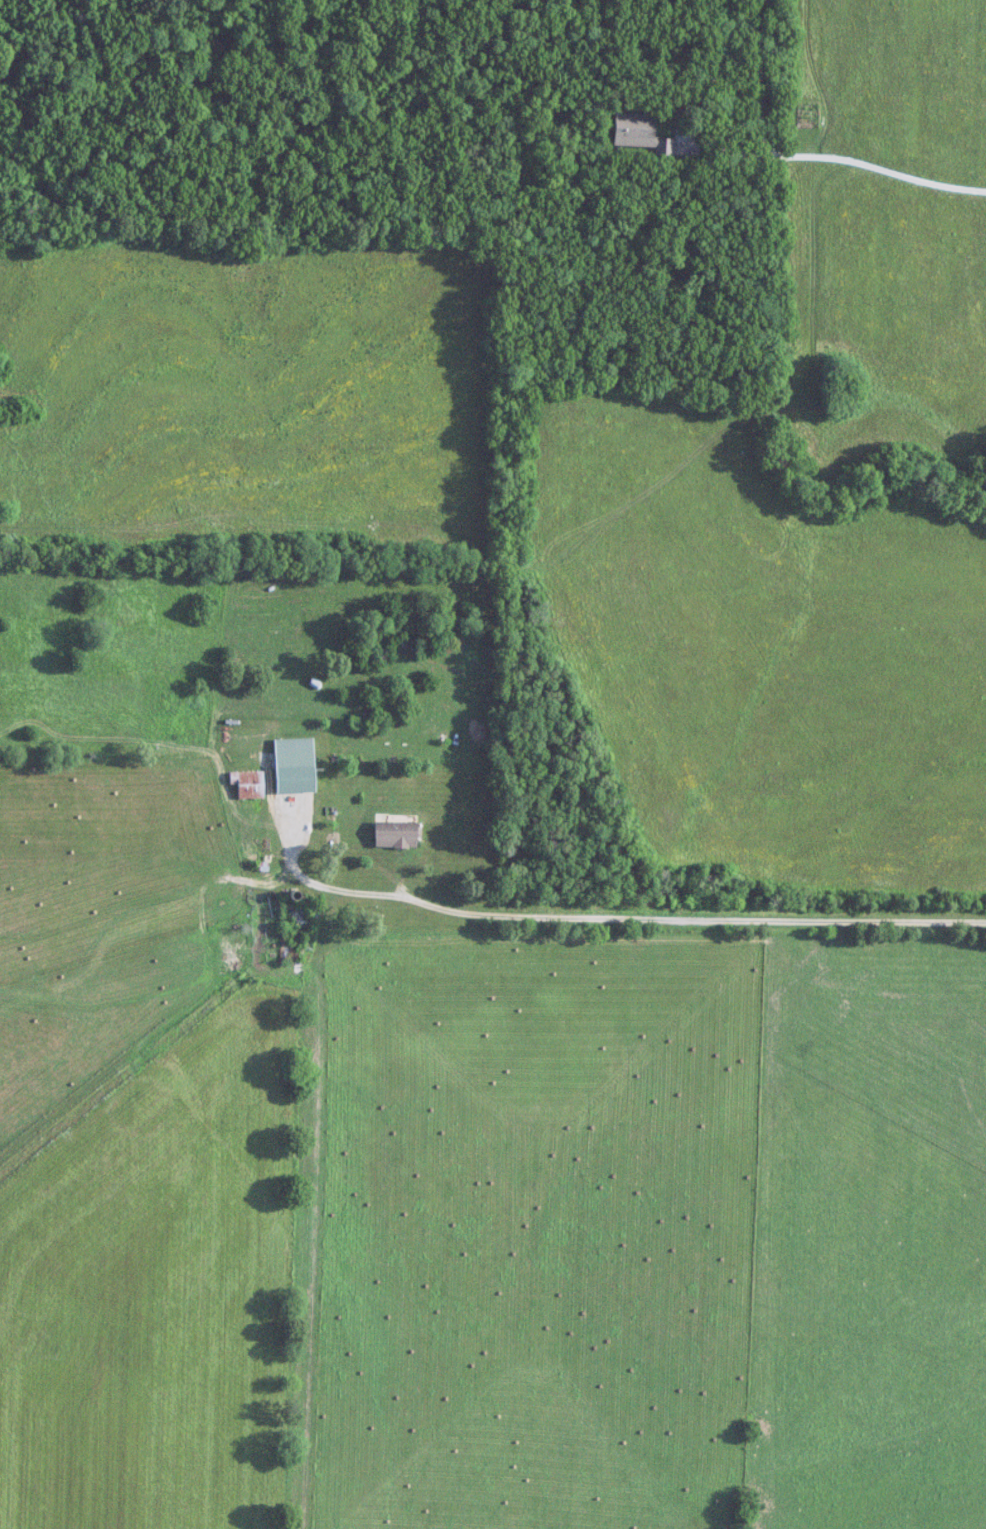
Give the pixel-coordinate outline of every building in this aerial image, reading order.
[(666,113),(666,136),(665,147),(626,145),(625,111),(666,113)] [(682,136),(666,136),(665,160),(683,161),(682,136)] [(239,799),(265,799),(265,772),(231,772),(231,784),(239,784),(239,799)] [(426,818),(426,844),(383,844),(383,818),(426,818)]
